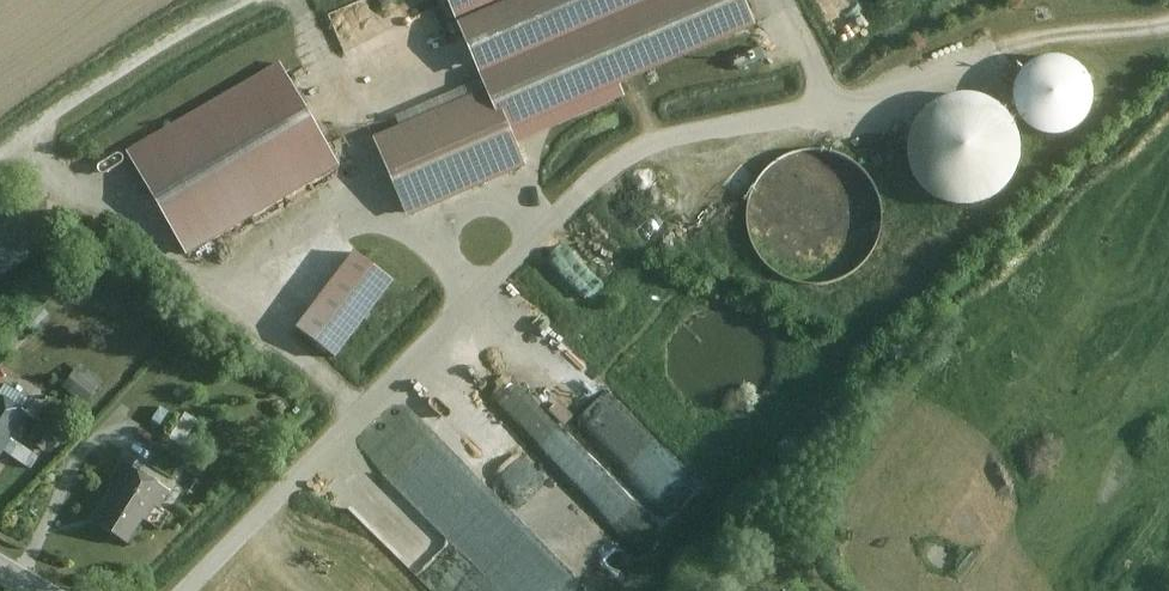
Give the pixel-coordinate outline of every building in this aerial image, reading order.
[(492,90),(512,136),(763,27),(751,0),(452,0),(492,90)] [(844,32),(868,21),(857,0),(829,0),(844,32)] [(1082,128),(1093,119),(1100,107),(1102,94),(1100,81),(1093,69),(1083,60),(1070,56),(1057,55),(1044,60),(1034,69),(1027,80),(1024,93),(1027,107),(1033,119),(1044,127),(1056,132),(1070,132),(1082,128)] [(121,138),(128,150),(191,257),(345,166),(282,60),(169,126),(162,114),(121,138)] [(492,90),(379,143),(415,220),(528,167),(512,136),(492,90)] [(1001,194),(1013,184),(1021,171),(1026,156),(1026,141),(1022,126),(1014,113),(1002,103),(988,96),(973,94),(958,96),(943,102),(932,112),(923,125),(918,139),(918,155),(922,170),(931,183),(942,193),(956,200),(971,202),(987,200),(1001,194)] [(865,164),(822,146),(774,159),(755,205),(770,263),(818,283),(870,270),(889,225),(881,198),(873,194),(865,164)] [(0,207),(0,267),(7,275),(41,243),(4,203),(0,207)] [(602,218),(550,268),(586,306),(638,256),(602,218)] [(402,284),(360,253),(303,329),(345,360),(402,284)] [(105,385),(84,366),(67,385),(88,404),(105,385)] [(11,428),(31,438),(38,422),(29,418),(32,411),(4,397),(0,404),(0,451),(11,428)] [(111,480),(121,486),(100,525),(136,544),(157,504),(164,507),(175,487),(122,459),(111,480)]
